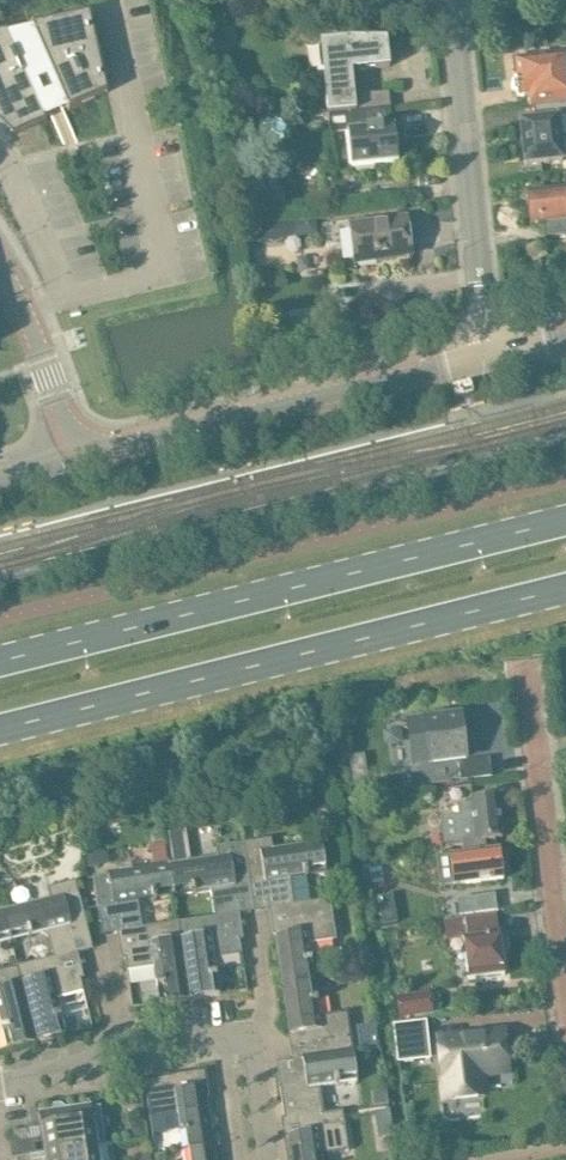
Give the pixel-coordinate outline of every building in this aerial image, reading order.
[(33,24),(31,25),(32,27),(67,107),(69,111),(99,98),(107,94),(89,11),(87,12),(88,15),(38,26),(34,27),(33,24)] [(0,31),(0,123),(12,134),(11,134),(12,136),(47,121),(45,117),(67,107),(32,27),(8,32),(7,30),(0,31)] [(389,109),(387,94),(354,98),(352,72),(389,69),(387,42),(349,42),(321,44),(327,105),(314,107),(315,116),(309,117),(389,109)] [(516,97),(528,96),(529,108),(533,107),(565,104),(565,79),(565,72),(563,56),(549,57),(512,60),(514,80),(511,84),(512,92),(516,95),(516,97)] [(533,107),(535,122),(520,123),(524,167),(558,163),(555,141),(565,140),(565,104),(533,107)] [(396,165),(392,128),(391,129),(389,109),(309,117),(309,120),(310,120),(310,118),(325,116),(327,136),(345,134),(349,170),(396,165)] [(565,190),(565,189),(526,193),(530,225),(544,223),(546,237),(565,235),(565,190)] [(409,257),(404,221),(351,228),(355,264),(409,257)] [(268,334),(289,331),(287,316),(266,319),(268,334)] [(469,382),(450,386),(453,399),(472,394),(469,382)] [(467,736),(465,719),(461,720),(461,718),(408,724),(413,764),(465,757),(462,737),(467,736)] [(492,777),(489,759),(458,763),(460,781),(492,777)] [(366,771),(350,773),(352,788),(368,785),(366,771)] [(497,849),(496,839),(502,838),(497,798),(469,801),(470,805),(457,806),(458,816),(438,818),(442,846),(467,843),(468,852),(497,849)] [(325,874),(321,843),(272,850),(270,840),(243,844),(249,888),(264,886),(267,907),(272,910),(293,907),(289,880),(325,874)] [(249,888),(243,844),(215,848),(217,858),(169,866),(173,897),(209,891),(214,919),(234,916),(238,911),(235,890),(249,888)] [(506,863),(505,855),(500,852),(500,850),(497,850),(497,849),(468,852),(468,854),(462,854),(464,867),(451,869),(453,883),(465,881),(465,885),(503,880),(501,867),(506,863)] [(173,897),(169,866),(92,877),(97,912),(113,909),(116,929),(121,933),(142,930),(138,902),(173,897)] [(9,943),(45,934),(51,960),(72,955),(75,950),(70,931),(85,927),(74,883),(46,890),(49,901),(2,913),(9,943)] [(391,895),(377,898),(382,926),(396,923),(391,895)] [(496,911),(494,897),(460,902),(462,916),(496,911)] [(313,981),(308,944),(335,940),(329,900),(295,905),(298,921),(278,924),(274,930),(283,985),(313,981)] [(2,913),(0,914),(0,945),(9,943),(2,913)] [(505,947),(505,940),(501,936),(499,936),(496,916),(460,921),(443,923),(445,942),(462,941),(467,981),(503,976),(500,952),(503,952),(505,947)] [(241,955),(237,934),(233,931),(213,934),(211,918),(177,923),(188,1001),(218,996),(213,959),(241,955)] [(188,1001),(177,923),(144,928),(146,944),(127,947),(123,952),(126,972),(152,968),(158,1005),(188,1001)] [(82,993),(77,972),(72,970),(52,975),(49,959),(16,968),(34,1044),(64,1036),(55,1000),(82,993)] [(16,968),(0,971),(0,1027),(6,1051),(34,1044),(16,968)] [(352,1053),(346,1013),(319,1017),(313,981),(283,985),(291,1043),(297,1046),(316,1043),(318,1057),(318,1058),(352,1053)] [(395,997),(397,1018),(431,1015),(429,993),(395,997)] [(425,1022),(392,1026),(395,1064),(429,1061),(425,1022)] [(507,1070),(501,1033),(438,1042),(445,1094),(451,1099),(477,1096),(482,1089),(480,1074),(507,1070)] [(323,1115),(323,1114),(319,1087),(356,1082),(352,1053),(318,1058),(318,1057),(295,1061),(291,1065),(294,1085),(279,1088),(284,1122),(307,1118),(307,1117),(323,1115)] [(212,1148),(204,1092),(199,1088),(179,1091),(177,1075),(143,1080),(149,1121),(177,1117),(182,1153),(212,1148)] [(96,1147),(90,1105),(38,1113),(44,1155),(96,1147)] [(320,1156),(348,1152),(342,1111),(323,1114),(323,1115),(307,1117),(307,1118),(309,1133),(289,1136),(286,1140),(289,1159),(321,1159),(320,1156)] [(141,1124),(131,1125),(132,1136),(143,1135),(141,1124)] [(12,1132),(13,1139),(18,1143),(28,1142),(26,1130),(12,1132)] [(96,1147),(44,1155),(45,1159),(98,1159),(96,1147)] [(212,1148),(182,1153),(183,1159),(214,1159),(212,1148)]
